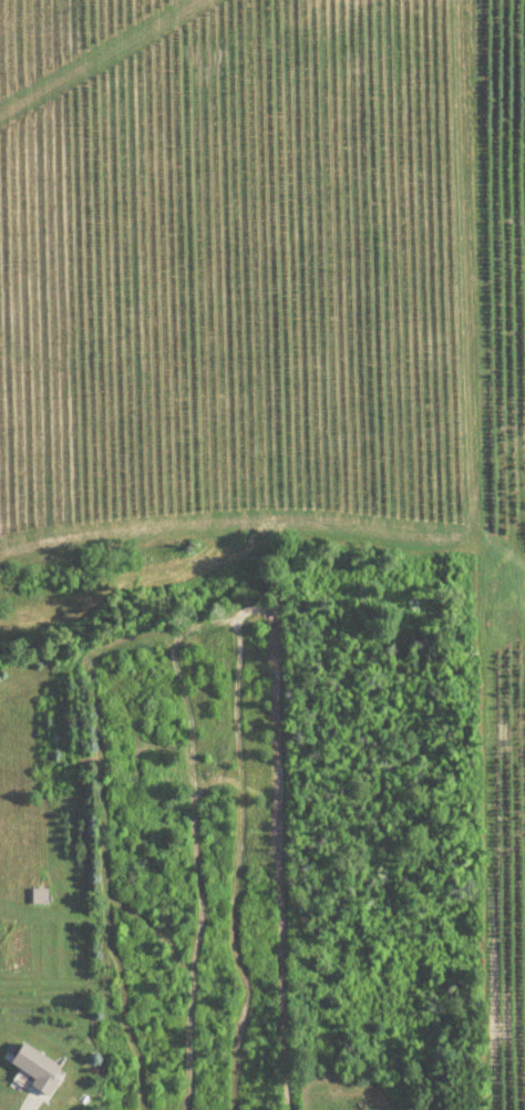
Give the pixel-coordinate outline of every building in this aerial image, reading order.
[(49,889),(32,890),(33,905),(49,904),(49,889)] [(31,1086),(46,1097),(64,1071),(24,1044),(10,1064),(35,1081),(31,1086)]
